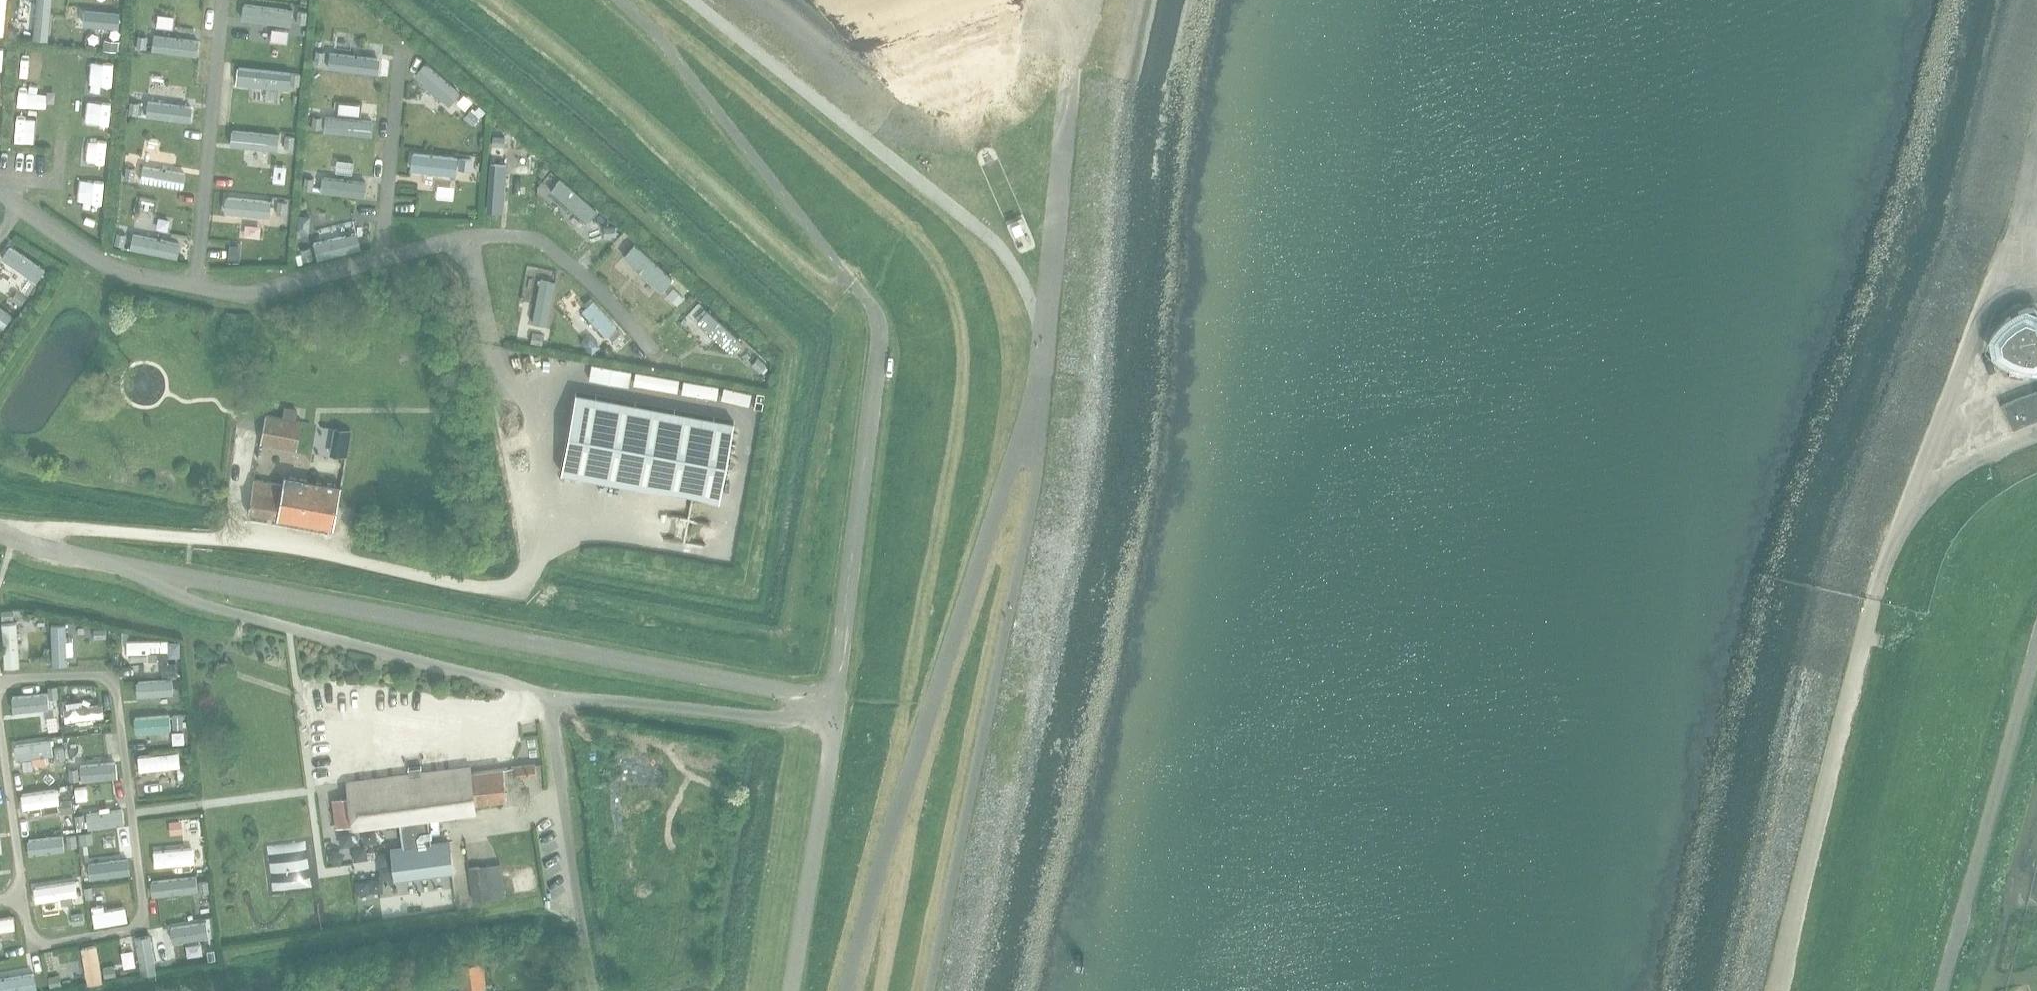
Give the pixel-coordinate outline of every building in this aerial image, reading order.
[(51,14),(66,14),(65,0),(51,0),(51,14)] [(177,9),(190,10),(191,0),(177,0),(177,9)] [(297,9),(296,22),(306,23),(307,10),(297,9)] [(214,35),(215,19),(169,16),(168,32),(214,35)] [(351,17),(351,30),(366,29),(365,17),(351,17)] [(6,24),(5,36),(17,37),(18,30),(13,25),(6,24)] [(137,34),(136,46),(145,47),(147,35),(137,34)] [(343,35),(343,53),(393,52),(393,34),(343,35)] [(104,37),(102,48),(117,50),(118,39),(104,37)] [(37,38),(36,61),(56,62),(57,40),(37,38)] [(106,72),(128,73),(129,50),(107,49),(106,72)] [(315,49),(314,61),(324,62),(325,50),(315,49)] [(17,88),(16,64),(0,64),(0,88),(17,88)] [(290,72),(289,84),(299,85),(300,72),(290,72)] [(145,99),(166,101),(167,80),(147,79),(145,99)] [(209,84),(170,82),(169,104),(207,106),(209,84)] [(106,85),(105,101),(123,102),(124,87),(106,85)] [(14,114),(16,94),(0,92),(0,113),(14,114)] [(342,116),(387,119),(388,100),(343,97),(342,116)] [(53,123),(54,103),(31,102),(30,122),(53,123)] [(130,104),(128,116),(138,117),(139,106),(130,104)] [(470,109),(464,117),(473,124),(479,117),(470,109)] [(312,115),(311,127),(320,128),(322,116),(312,115)] [(121,146),(123,124),(97,123),(96,144),(121,146)] [(494,132),(493,143),(502,144),(502,132),(494,132)] [(285,134),(284,146),(293,147),(294,135),(285,134)] [(504,182),(519,183),(521,143),(507,142),(504,182)] [(491,147),(491,156),(503,156),(504,147),(491,147)] [(461,157),(460,169),(469,170),(470,158),(461,157)] [(567,174),(600,204),(613,190),(579,160),(567,174)] [(126,165),(125,177),(134,178),(136,166),(126,165)] [(119,172),(100,170),(98,191),(118,192),(119,172)] [(304,175),(303,187),(312,188),(313,176),(304,175)] [(167,208),(170,183),(155,181),(152,206),(167,208)] [(287,199),(286,181),(240,183),(240,200),(287,199)] [(339,209),(341,196),(328,194),(326,207),(339,209)] [(277,201),(277,213),(286,213),(286,201),(277,201)] [(192,240),(196,226),(148,213),(144,227),(192,240)] [(373,217),(331,227),(335,241),(377,231),(373,217)] [(616,225),(604,227),(605,237),(617,235),(616,225)] [(116,232),(113,244),(123,246),(126,235),(116,232)] [(310,246),(301,248),(304,260),(313,258),(310,246)] [(673,288),(666,295),(676,304),(683,297),(673,288)] [(664,320),(672,312),(652,290),(644,298),(664,320)] [(16,291),(11,299),(21,305),(26,298),(16,291)] [(2036,366),(2036,311),(2034,306),(2022,309),(2010,315),(2001,323),(1993,333),(1988,344),(1997,353),(2007,360),(2005,364),(2011,367),(2018,369),(2025,371),(2025,365),(2035,366),(2036,366)] [(617,326),(609,333),(615,340),(624,333),(617,326)] [(532,332),(530,342),(542,344),(544,334),(532,332)] [(757,357),(751,364),(760,371),(766,364),(757,357)] [(721,367),(720,383),(753,385),(754,370),(721,367)] [(2002,403),(2013,427),(2023,423),(2030,420),(2032,420),(2036,418),(2036,401),(2034,391),(2030,392),(2024,395),(2019,396),(2013,399),(2010,400),(2002,403)] [(734,421),(576,392),(561,473),(719,502),(734,421)] [(295,421),(295,420),(298,408),(284,405),(282,418),(266,416),(261,443),(297,449),(301,422),(295,421)] [(477,405),(468,406),(469,415),(478,414),(477,405)] [(335,426),(330,454),(345,456),(350,429),(335,426)] [(481,427),(469,428),(470,436),(482,434),(481,427)] [(333,528),(340,485),(285,476),(283,485),(254,480),(248,513),(333,528)] [(18,598),(19,646),(35,646),(34,598),(18,598)] [(85,604),(66,604),(66,645),(85,645),(85,604)] [(13,609),(2,610),(2,619),(14,618),(13,609)] [(105,627),(94,627),(94,637),(105,637),(105,627)] [(144,644),(162,645),(162,633),(145,632),(144,644)] [(176,661),(161,662),(162,674),(177,673),(176,661)] [(182,678),(174,679),(174,687),(182,687),(182,678)] [(57,685),(48,686),(49,697),(58,697),(57,685)] [(183,714),(173,714),(174,728),(183,727),(183,714)] [(74,722),(62,723),(63,731),(75,729),(74,722)] [(194,727),(153,735),(157,755),(197,747),(194,727)] [(493,748),(495,760),(525,757),(524,745),(493,748)] [(64,746),(54,747),(55,759),(65,758),(64,746)] [(516,780),(537,777),(536,763),(515,766),(516,780)] [(469,766),(454,768),(460,813),(476,811),(474,803),(505,798),(502,768),(470,772),(469,766)] [(78,768),(69,769),(70,781),(79,779),(78,768)] [(454,768),(346,782),(348,798),(332,800),(335,826),(351,824),(352,828),(400,821),(404,849),(392,850),(396,884),(456,876),(452,843),(431,845),(428,818),(460,813),(454,768)] [(99,792),(112,790),(110,777),(97,779),(99,792)] [(193,786),(181,786),(181,796),(194,795),(193,786)] [(513,798),(492,804),(495,813),(515,807),(513,798)] [(71,799),(60,800),(61,813),(72,812),(71,799)] [(84,813),(74,814),(76,826),(86,825),(84,813)] [(182,820),(170,821),(171,830),(183,829),(182,820)] [(92,831),(79,833),(80,844),(93,842),(92,831)] [(76,834),(66,835),(67,847),(77,846),(76,834)] [(171,837),(171,855),(214,854),(214,836),(171,837)] [(16,869),(15,852),(0,853),(0,871),(16,869)] [(56,880),(96,879),(96,862),(55,863),(56,880)] [(489,865),(469,867),(473,899),(493,897),(489,865)] [(536,865),(511,870),(516,893),(540,888),(536,865)] [(208,880),(199,881),(200,893),(210,891),(208,880)] [(450,881),(426,882),(426,896),(450,895),(450,881)] [(92,886),(84,887),(86,899),(94,898),(92,886)] [(196,929),(226,924),(222,901),(192,906),(196,929)] [(84,913),(72,914),(73,924),(85,923),(84,913)] [(215,950),(208,951),(209,960),(216,959),(215,950)] [(485,989),(481,960),(455,962),(459,990),(461,990),(485,989)] [(115,965),(103,966),(105,977),(116,976),(115,965)] [(60,974),(48,976),(50,986),(62,984),(60,974)]
